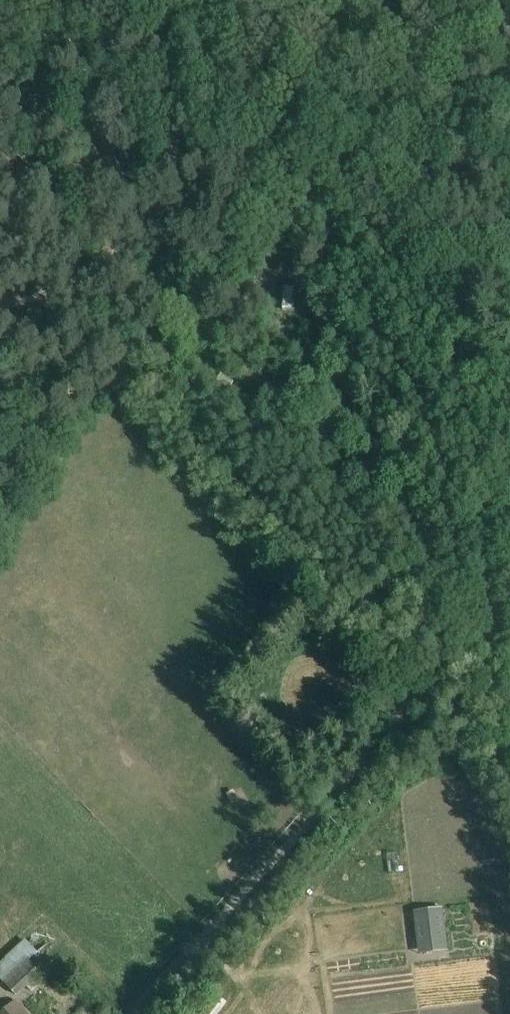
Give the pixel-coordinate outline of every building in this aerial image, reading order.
[(295,288),(283,288),(283,311),(294,311),(295,288)] [(442,909),(414,912),(419,949),(447,946),(442,909)] [(28,961),(35,954),(37,953),(30,945),(28,943),(0,969),(0,979),(4,983),(17,998),(28,987),(38,979),(41,975),(28,961)] [(16,1003),(4,1013),(27,1013),(16,1003)]
